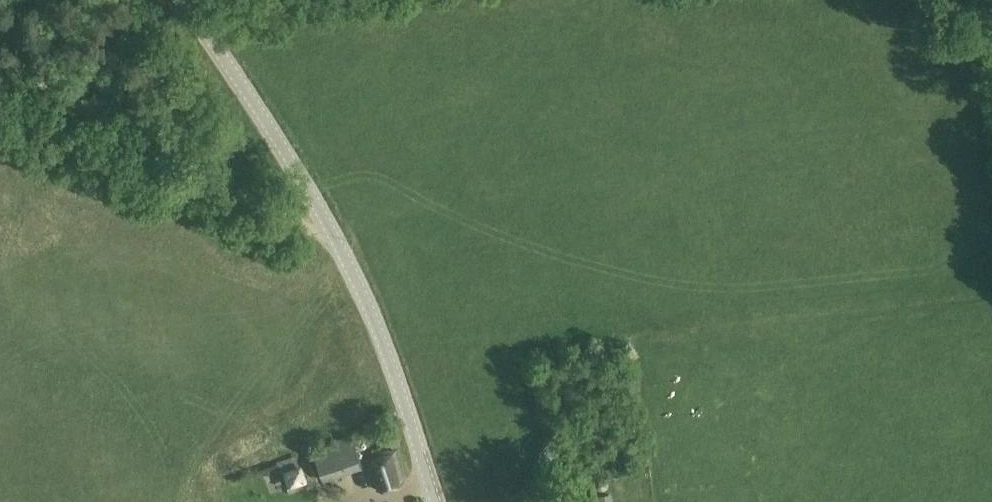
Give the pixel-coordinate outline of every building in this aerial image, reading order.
[(315,454),(325,480),(363,466),(353,440),(315,454)] [(367,456),(377,490),(380,489),(381,492),(402,486),(401,482),(405,479),(396,448),(367,456)] [(277,461),(289,493),(308,487),(305,480),(307,479),(301,463),(298,464),(295,455),(277,461)]
